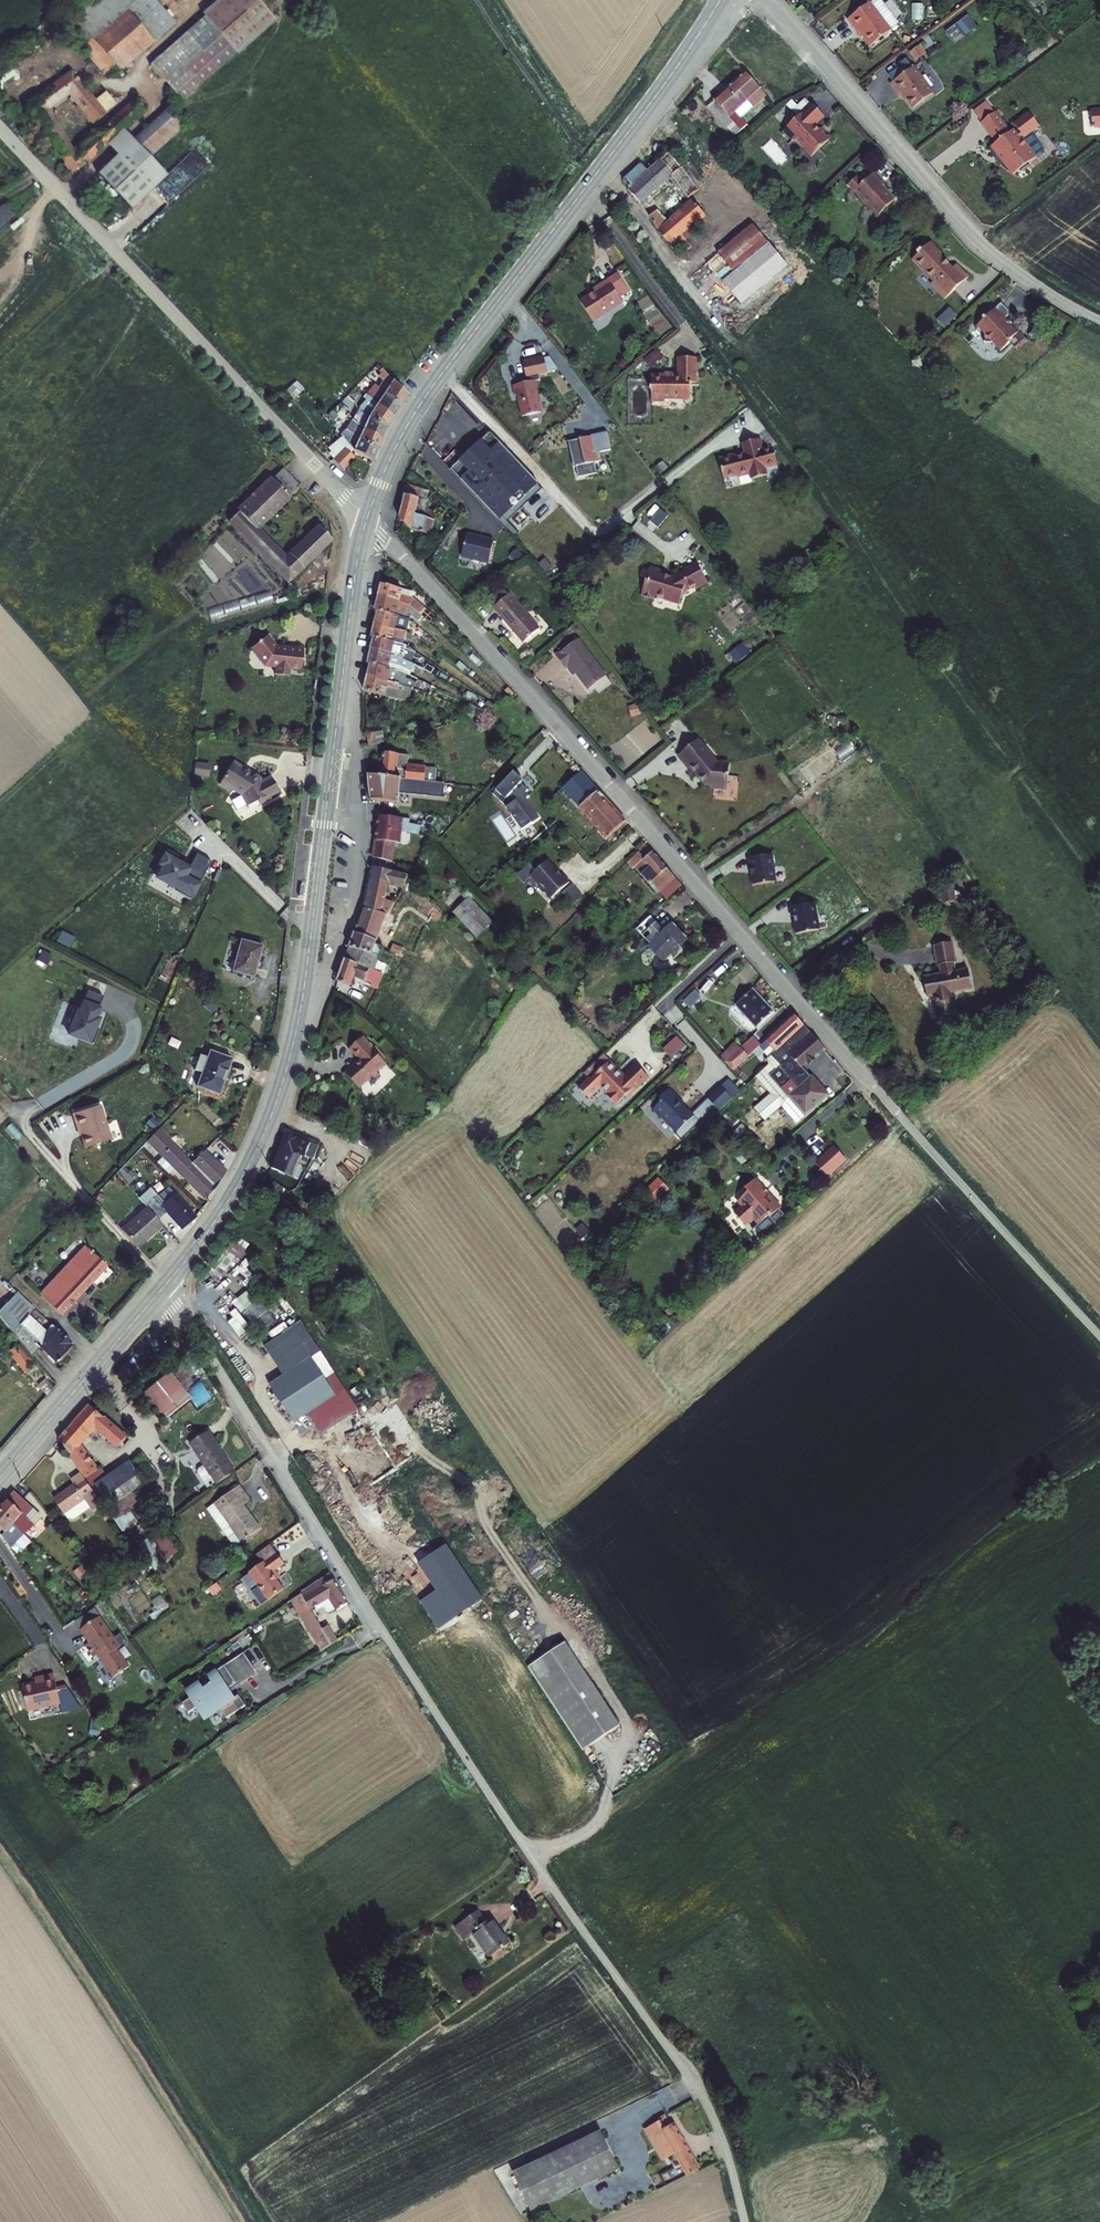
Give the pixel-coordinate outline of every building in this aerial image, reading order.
[(120,73),(176,25),(155,0),(84,0),(55,25),(75,53),(81,49),(106,78),(120,73)] [(150,65),(183,102),(237,54),(238,54),(257,37),(275,21),(256,0),(219,0),(202,15),(204,17),(150,65)] [(876,44),(896,27),(903,20),(887,0),(885,0),(879,5),(875,0),(874,0),(852,18),(863,32),(865,30),(876,44)] [(805,7),(799,12),(811,25),(817,20),(805,7)] [(947,31),(957,43),(979,25),(970,13),(947,31)] [(918,60),(929,53),(923,43),(911,51),(918,60)] [(937,89),(918,63),(896,80),(904,92),(908,90),(918,104),(937,89)] [(56,82),(58,84),(29,104),(66,158),(77,171),(123,130),(146,109),(135,97),(74,150),(49,111),(69,97),(92,125),(105,113),(96,101),(79,80),(78,81),(74,76),(74,75),(71,71),(56,82)] [(749,72),(718,100),(742,126),(746,122),(743,118),(737,112),(751,100),(757,106),(769,95),(749,72)] [(105,94),(96,101),(105,113),(115,106),(105,94)] [(791,105),(800,114),(814,102),(808,96),(801,103),(797,99),(791,105)] [(718,100),(712,105),(736,131),(742,126),(718,100)] [(737,112),(743,118),(757,106),(751,100),(737,112)] [(985,121),(999,110),(991,100),(977,110),(985,121)] [(827,114),(815,101),(814,102),(800,114),(786,128),(795,138),(800,138),(814,153),(834,134),(825,124),(822,127),(817,123),(827,114)] [(166,110),(133,139),(150,159),(183,129),(166,110)] [(1000,141),(992,146),(993,147),(993,148),(994,150),(995,151),(995,152),(996,154),(997,155),(998,156),(999,157),(1000,158),(1001,160),(1001,161),(1002,162),(1003,163),(1004,164),(1005,165),(1006,166),(1008,167),(1009,167),(1010,168),(1011,169),(1012,170),(1014,169),(1016,173),(1040,155),(1026,137),(1043,124),(1033,111),(1018,122),(1023,129),(1019,132),(1017,128),(1014,130),(999,110),(985,121),(1000,141)] [(746,122),(742,126),(748,133),(753,129),(746,122)] [(116,157),(98,175),(131,212),(168,177),(150,159),(133,139),(123,130),(107,146),(116,157)] [(646,162),(627,178),(633,186),(631,187),(646,205),(653,199),(650,196),(673,176),(675,178),(677,177),(692,194),(701,186),(700,184),(685,166),(684,166),(682,165),(671,152),(652,169),(646,162)] [(692,156),(682,165),(684,166),(685,166),(700,184),(709,177),(692,156)] [(71,176),(77,171),(66,158),(60,162),(71,176)] [(886,182),(876,170),(867,179),(861,172),(851,182),(863,194),(861,195),(871,206),(873,204),(880,213),(897,198),(884,184),(886,182)] [(684,233),(695,223),(701,229),(708,223),(702,217),(707,212),(695,198),(671,219),(661,208),(652,215),(660,229),(672,243),(684,233)] [(4,202),(0,206),(0,227),(14,212),(4,202)] [(119,208),(113,214),(118,220),(124,214),(119,208)] [(724,277),(742,299),(787,262),(771,243),(755,224),(711,261),(724,277)] [(693,244),(684,233),(672,243),(681,254),(693,244)] [(930,238),(912,255),(933,278),(932,280),(946,294),(968,274),(956,261),(952,265),(940,252),(942,251),(930,238)] [(724,277),(711,261),(694,274),(708,290),(724,277)] [(598,288),(592,292),(584,297),(596,317),(625,298),(623,294),(632,288),(621,270),(597,285),(598,288)] [(1001,299),(986,313),(984,311),(980,314),(982,316),(977,321),(984,329),(984,338),(991,337),(1000,346),(1009,338),(1008,336),(1017,328),(1004,315),(1008,311),(1009,308),(1001,299)] [(951,307),(938,318),(947,327),(959,316),(951,307)] [(651,365),(665,357),(660,349),(646,358),(651,365)] [(525,357),(528,372),(548,368),(545,353),(525,357)] [(665,371),(653,371),(653,396),(666,396),(666,394),(691,394),(691,379),(697,379),(697,354),(680,354),(680,368),(674,368),(674,372),(665,371)] [(390,386),(385,393),(402,403),(408,394),(399,385),(382,368),(379,371),(381,373),(379,375),(390,386)] [(535,376),(514,381),(516,391),(520,391),(524,411),(542,407),(535,376)] [(288,389),(296,397),(306,388),(298,380),(288,389)] [(374,383),(370,390),(382,398),(385,393),(374,383)] [(367,395),(395,414),(402,403),(385,393),(382,398),(370,390),(367,395)] [(372,414),(388,424),(395,414),(367,395),(365,398),(367,399),(362,408),(372,414)] [(334,408),(344,417),(351,410),(342,400),(334,408)] [(355,419),(384,435),(388,424),(372,414),(369,419),(358,413),(355,419)] [(379,446),(384,435),(355,419),(352,424),(364,431),(361,435),(379,446)] [(358,434),(361,435),(364,431),(352,424),(349,427),(358,434)] [(592,431),(568,436),(574,462),(576,462),(579,472),(598,468),(595,457),(602,456),(600,447),(612,444),(608,426),(591,430),(592,431)] [(355,446),(362,450),(375,457),(379,446),(361,435),(358,434),(349,427),(349,428),(347,431),(345,429),(343,431),(355,446)] [(452,466),(469,485),(478,494),(488,504),(500,517),(505,512),(539,481),(540,480),(492,429),(452,466)] [(736,450),(722,454),(727,474),(741,470),(741,472),(753,469),(756,469),(757,474),(770,471),(768,463),(780,460),(776,443),(766,445),(764,435),(746,439),(749,450),(737,453),(736,450)] [(357,452),(349,443),(337,455),(347,465),(359,453),(357,452)] [(451,465),(444,472),(462,492),(469,485),(452,466),(451,465)] [(285,468),(231,519),(285,575),(332,537),(321,526),(287,556),(258,526),(301,486),(285,468)] [(462,492),(444,472),(433,484),(462,512),(478,494),(469,485),(462,492)] [(433,530),(437,513),(427,510),(428,507),(430,497),(428,497),(430,489),(409,483),(402,514),(412,525),(433,530)] [(500,517),(507,525),(512,520),(505,512),(500,517)] [(496,537),(468,532),(464,554),(492,560),(496,537)] [(661,569),(662,564),(651,561),(641,591),(654,595),(655,591),(667,594),(666,596),(679,600),(682,588),(694,582),(698,580),(700,584),(708,579),(698,560),(673,572),(661,569)] [(384,580),(380,594),(411,601),(413,593),(415,586),(384,580)] [(512,590),(495,603),(525,639),(541,625),(512,590)] [(425,604),(413,593),(411,601),(420,609),(425,604)] [(377,607),(380,608),(396,612),(398,606),(409,608),(411,601),(380,594),(377,607)] [(433,612),(425,604),(420,609),(428,616),(433,612)] [(396,612),(400,613),(408,615),(409,608),(398,606),(396,612)] [(396,612),(380,608),(377,621),(408,628),(410,621),(398,619),(400,613),(396,612)] [(570,608),(562,615),(569,623),(577,617),(570,608)] [(408,615),(400,613),(398,619),(410,621),(411,615),(408,615)] [(408,628),(377,621),(374,633),(376,634),(394,638),(395,632),(407,634),(408,628)] [(271,632),(253,646),(268,664),(278,665),(278,672),(292,674),(293,667),(304,668),(306,646),(279,643),(271,632)] [(376,634),(373,647),(405,654),(408,641),(405,641),(394,638),(376,634)] [(580,635),(558,652),(567,664),(572,661),(591,685),(608,672),(580,635)] [(738,663),(752,651),(745,643),(731,655),(738,663)] [(370,659),(373,660),(391,664),(402,666),(405,654),(373,647),(370,659)] [(391,664),(373,660),(370,673),(403,680),(406,667),(402,666),(391,664)] [(416,685),(420,673),(406,667),(403,680),(414,685),(416,685)] [(370,673),(367,686),(404,694),(406,688),(401,687),(403,680),(370,673)] [(404,694),(412,696),(413,690),(414,685),(403,680),(401,687),(406,688),(404,694)] [(369,729),(372,740),(387,736),(384,725),(369,729)] [(693,741),(681,751),(691,764),(693,763),(708,780),(713,781),(713,783),(729,785),(732,760),(720,758),(701,735),(698,737),(693,741)] [(385,762),(384,770),(427,774),(428,761),(410,760),(411,748),(386,746),(386,753),(382,753),(382,762),(385,762)] [(236,760),(222,783),(235,790),(236,788),(245,793),(251,804),(261,799),(263,802),(268,799),(267,798),(273,795),(282,790),(274,774),(264,779),(262,775),(236,760)] [(196,775),(211,775),(212,762),(197,761),(196,775)] [(446,775),(447,762),(428,761),(427,774),(433,774),(446,775)] [(517,767),(495,789),(506,799),(520,821),(530,815),(533,820),(542,814),(529,794),(531,792),(527,788),(530,785),(524,779),(526,776),(517,767)] [(584,767),(565,784),(577,797),(587,789),(596,781),(588,772),(584,767)] [(373,794),(381,795),(401,797),(402,787),(444,791),(446,775),(433,774),(427,774),(384,770),(370,769),(373,794)] [(596,781),(587,789),(577,797),(597,819),(608,832),(627,816),(596,781)] [(405,813),(379,811),(377,835),(376,852),(395,856),(396,844),(395,844),(396,837),(402,838),(402,837),(404,826),(420,829),(423,824),(423,823),(413,819),(413,814),(405,813)] [(645,839),(639,845),(641,847),(647,853),(652,848),(655,846),(647,837),(645,839)] [(655,846),(652,848),(647,853),(641,847),(634,853),(639,860),(653,876),(669,862),(655,846)] [(189,866),(177,860),(180,855),(167,848),(159,862),(163,865),(157,876),(178,887),(176,889),(190,897),(211,860),(197,852),(189,866)] [(749,863),(751,863),(753,880),(775,878),(772,851),(748,854),(749,863)] [(634,853),(631,855),(651,878),(653,876),(639,860),(634,853)] [(549,856),(532,870),(539,879),(539,883),(544,888),(548,889),(552,894),(570,878),(564,870),(562,872),(549,856)] [(392,877),(408,881),(411,870),(374,861),(366,904),(391,909),(398,897),(389,893),(392,877)] [(653,876),(661,885),(677,871),(669,862),(653,876)] [(421,895),(428,889),(411,870),(408,881),(421,895)] [(565,889),(571,901),(582,896),(576,884),(565,889)] [(941,889),(943,903),(954,901),(951,887),(941,889)] [(498,919),(474,894),(459,909),(482,934),(498,919)] [(792,913),(793,912),(797,930),(818,926),(813,899),(790,903),(792,913)] [(391,919),(394,910),(391,909),(366,904),(352,942),(384,953),(382,957),(387,959),(390,960),(394,949),(385,946),(387,942),(378,938),(386,918),(391,919)] [(651,938),(649,940),(664,957),(672,950),(675,953),(684,945),(681,942),(689,934),(674,917),(665,925),(651,909),(637,922),(651,938)] [(62,930),(58,940),(72,946),(76,935),(62,930)] [(255,974),(263,942),(242,937),(234,969),(255,974)] [(352,942),(348,954),(379,966),(382,957),(384,953),(352,942)] [(967,968),(954,971),(952,961),(954,961),(950,942),(933,945),(937,964),(939,964),(940,974),(923,977),(926,996),(932,995),(936,1016),(955,1012),(951,991),(971,987),(967,968)] [(379,966),(348,954),(340,976),(353,981),(357,970),(366,973),(364,976),(379,981),(384,968),(379,966)] [(382,957),(379,966),(384,968),(387,959),(382,957)] [(161,982),(158,990),(157,989),(154,995),(164,999),(169,985),(161,982)] [(750,1017),(767,1003),(752,986),(736,1001),(750,1017)] [(89,987),(81,1008),(75,1006),(70,1018),(74,1020),(70,1031),(94,1040),(100,1026),(98,1025),(99,1023),(95,1021),(97,1015),(96,1014),(104,993),(89,987)] [(685,1001),(692,1008),(703,996),(696,989),(685,1001)] [(767,1003),(750,1017),(755,1022),(772,1007),(767,1003)] [(803,1018),(795,1009),(761,1040),(770,1049),(803,1018)] [(803,1018),(770,1049),(773,1053),(775,1051),(806,1022),(803,1018)] [(806,1022),(775,1051),(783,1059),(772,1068),(774,1071),(780,1067),(786,1073),(800,1061),(802,1063),(805,1062),(802,1059),(823,1041),(806,1022)] [(365,1028),(354,1039),(364,1051),(350,1064),(363,1078),(371,1070),(373,1072),(382,1064),(380,1062),(389,1054),(386,1051),(389,1049),(374,1033),(372,1035),(365,1028)] [(674,1058),(689,1045),(679,1035),(665,1048),(674,1058)] [(727,1056),(741,1042),(736,1038),(722,1050),(727,1056)] [(727,1056),(734,1064),(749,1050),(741,1042),(727,1056)] [(226,1090),(237,1055),(215,1047),(214,1052),(206,1050),(201,1065),(209,1068),(204,1082),(226,1090)] [(611,1053),(591,1073),(600,1082),(602,1080),(609,1087),(608,1088),(617,1098),(631,1085),(632,1087),(649,1070),(637,1057),(624,1069),(619,1063),(619,1061),(611,1053)] [(785,1074),(796,1085),(801,1080),(818,1100),(829,1090),(805,1062),(802,1063),(800,1061),(786,1073),(785,1074)] [(785,1074),(786,1073),(780,1067),(774,1071),(790,1090),(795,1085),(796,1085),(785,1074)] [(709,1092),(720,1103),(733,1091),(722,1079),(709,1092)] [(801,1080),(796,1085),(814,1103),(818,1100),(801,1080)] [(665,1112),(682,1095),(681,1094),(682,1093),(671,1082),(661,1091),(664,1093),(654,1102),(663,1112),(664,1111),(665,1112)] [(795,1085),(813,1104),(814,1103),(796,1085),(795,1085)] [(695,1109),(682,1095),(665,1112),(678,1125),(695,1109)] [(104,1101),(76,1110),(81,1126),(83,1125),(88,1144),(114,1136),(104,1101)] [(313,1134),(295,1127),(289,1125),(274,1163),(278,1164),(293,1170),(302,1148),(307,1150),(313,1134)] [(233,1169),(225,1163),(210,1150),(197,1162),(162,1127),(151,1138),(206,1193),(208,1196),(215,1190),(222,1183),(227,1177),(233,1169)] [(834,1140),(816,1157),(827,1169),(845,1152),(834,1140)] [(148,1150),(144,1146),(139,1151),(144,1155),(148,1150)] [(144,1155),(139,1151),(120,1171),(124,1176),(144,1155)] [(779,1200),(754,1172),(745,1180),(748,1184),(738,1192),(743,1197),(734,1205),(745,1216),(753,1209),(759,1216),(768,1207),(770,1209),(779,1200)] [(663,1179),(654,1184),(660,1194),(669,1189),(663,1179)] [(156,1194),(147,1203),(150,1206),(159,1216),(169,1208),(156,1194)] [(183,1196),(169,1208),(182,1222),(184,1225),(198,1212),(193,1207),(183,1196)] [(144,1243),(166,1224),(159,1216),(150,1206),(128,1226),(144,1243)] [(90,1244),(45,1294),(65,1312),(110,1263),(90,1244)] [(22,1287),(2,1310),(37,1352),(43,1345),(59,1359),(76,1340),(61,1325),(54,1332),(33,1310),(39,1304),(22,1287)] [(250,1288),(235,1302),(262,1332),(277,1318),(250,1288)] [(269,1384),(294,1423),(308,1414),(322,1434),(359,1410),(300,1321),(263,1346),(282,1376),(269,1384)] [(187,1339),(182,1342),(186,1349),(191,1346),(187,1339)] [(14,1347),(32,1371),(41,1363),(23,1340),(14,1347)] [(41,1363),(32,1371),(45,1388),(53,1379),(41,1363)] [(193,1395),(169,1372),(146,1395),(169,1419),(193,1395)] [(62,1443),(95,1433),(98,1430),(100,1432),(113,1428),(92,1409),(62,1443)] [(129,1441),(113,1428),(100,1432),(120,1450),(129,1441)] [(233,1464),(211,1432),(193,1445),(215,1476),(233,1464)] [(82,1449),(95,1433),(62,1443),(97,1493),(99,1492),(107,1486),(82,1449)] [(107,1486),(99,1492),(116,1516),(161,1484),(144,1460),(107,1486)] [(94,1508),(102,1502),(87,1480),(79,1486),(80,1488),(67,1498),(69,1500),(61,1505),(70,1517),(90,1503),(94,1508)] [(240,1486),(216,1504),(221,1511),(214,1516),(238,1547),(262,1529),(244,1505),(251,1500),(240,1486)] [(46,1515),(19,1493),(3,1511),(29,1534),(41,1521),(46,1515)] [(132,1509),(117,1520),(127,1532),(141,1522),(132,1509)] [(3,1511),(0,1515),(0,1527),(10,1535),(7,1539),(15,1550),(29,1534),(3,1511)] [(157,1569),(182,1552),(166,1527),(140,1543),(157,1569)] [(482,1600),(446,1545),(418,1563),(436,1591),(419,1602),(437,1630),(482,1600)] [(268,1563),(251,1575),(271,1602),(287,1591),(275,1575),(279,1572),(275,1566),(278,1564),(282,1570),(287,1566),(273,1547),(262,1554),(268,1563)] [(282,1570),(278,1564),(275,1566),(279,1572),(280,1573),(283,1571),(282,1570)] [(351,1606),(331,1576),(294,1601),(305,1617),(314,1611),(325,1604),(332,1614),(337,1611),(339,1614),(351,1606)] [(314,1611),(305,1617),(318,1639),(327,1633),(314,1611)] [(120,1651),(123,1649),(103,1619),(84,1631),(93,1644),(88,1647),(96,1660),(102,1656),(117,1679),(132,1669),(120,1651)] [(326,1652),(341,1642),(333,1629),(327,1633),(318,1639),(326,1652)] [(531,1662),(580,1750),(619,1728),(571,1640),(531,1662)] [(194,1700),(185,1705),(192,1715),(199,1710),(204,1707),(207,1711),(218,1703),(224,1713),(230,1721),(249,1708),(242,1697),(235,1701),(231,1695),(229,1692),(258,1672),(247,1655),(212,1678),(216,1685),(207,1691),(202,1685),(189,1693),(194,1700)] [(229,1692),(231,1695),(260,1675),(258,1672),(229,1692)] [(46,1683),(39,1685),(25,1688),(31,1712),(63,1705),(56,1676),(45,1678),(46,1683)] [(204,1707),(199,1710),(208,1723),(224,1713),(218,1703),(207,1711),(204,1707)] [(489,1921),(481,1910),(459,1926),(468,1938),(476,1931),(495,1956),(513,1942),(495,1917),(489,1921)] [(671,2117),(665,2120),(670,2128),(675,2125),(671,2117)] [(656,2136),(660,2134),(670,2128),(665,2120),(651,2128),(656,2136)] [(616,2121),(519,2171),(527,2187),(624,2137),(616,2121)] [(703,2166),(678,2123),(675,2125),(670,2128),(660,2134),(672,2154),(677,2151),(679,2154),(690,2173),(703,2166)] [(660,2134),(656,2136),(655,2137),(669,2160),(679,2154),(677,2151),(672,2154),(660,2134)] [(635,2158),(624,2137),(527,2187),(537,2207),(635,2158)]
